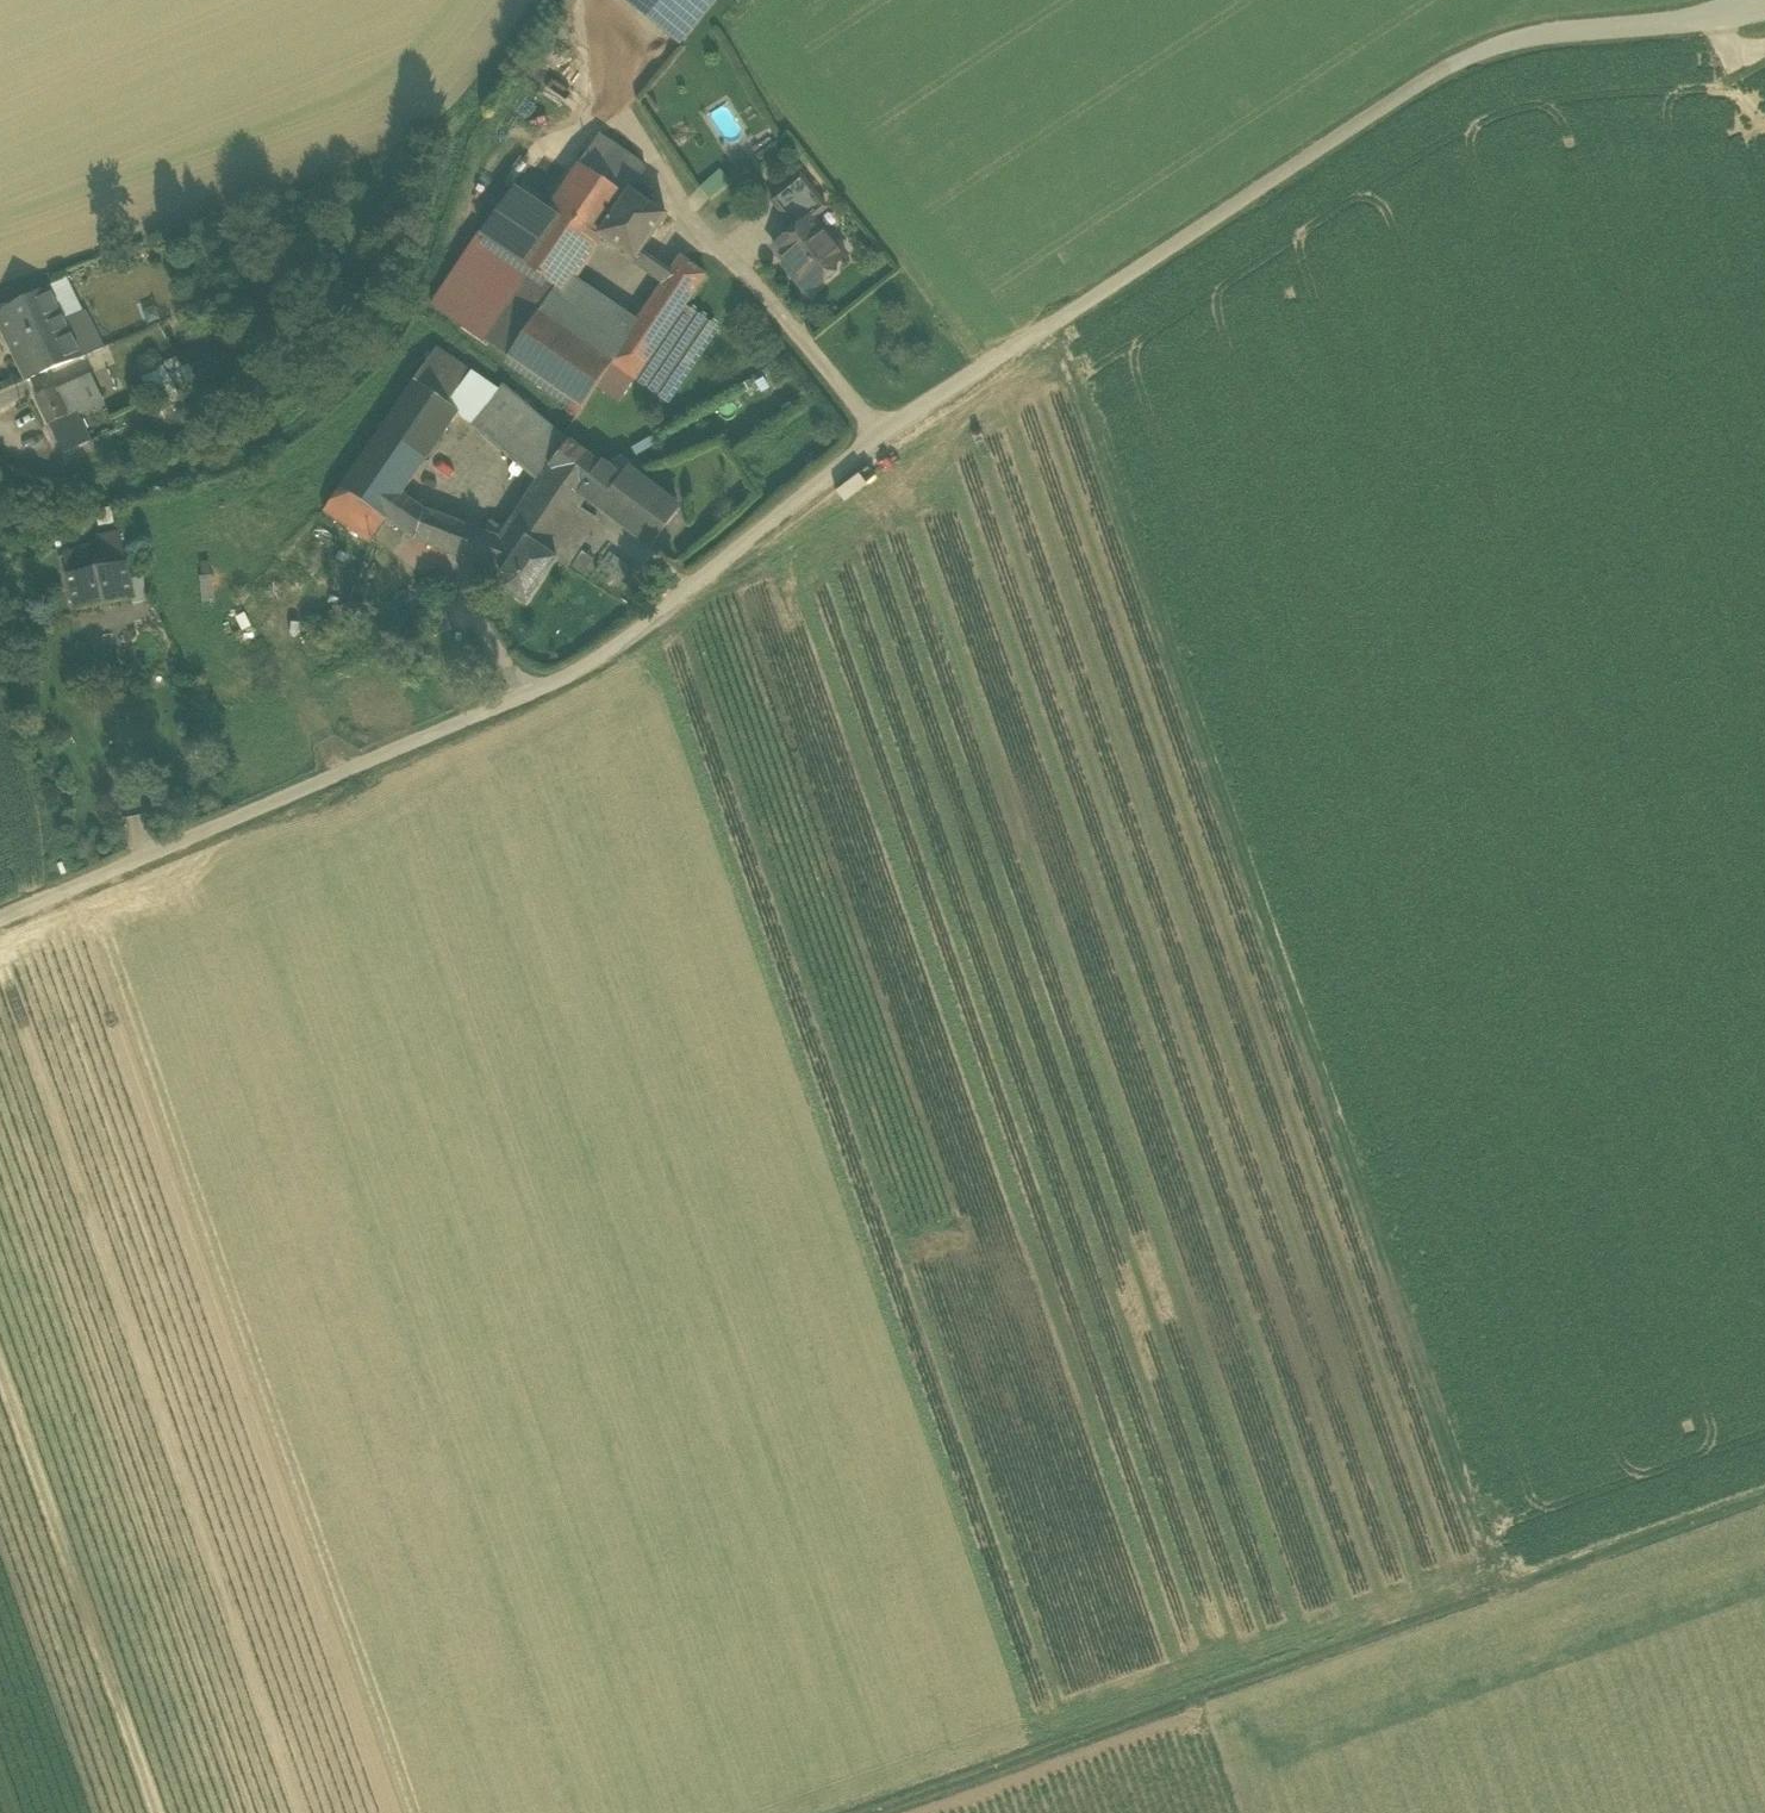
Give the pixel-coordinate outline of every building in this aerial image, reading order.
[(680,46),(717,0),(623,0),(680,46)] [(555,288),(563,294),(573,279),(601,237),(599,235),(616,209),(596,196),(605,183),(624,196),(629,188),(633,191),(648,168),(598,134),(548,208),(515,186),(480,238),(534,274),(555,288)] [(699,189),(708,199),(730,180),(720,169),(699,189)] [(771,201),(794,229),(809,216),(813,220),(827,209),(801,177),(771,201)] [(601,237),(637,260),(648,243),(668,214),(633,191),(629,188),(624,196),(605,183),(596,196),(616,209),(599,235),(601,237)] [(792,275),(808,294),(835,272),(836,264),(845,256),(826,233),(825,235),(813,220),(809,216),(794,229),(783,238),(785,240),(774,250),(794,273),(792,275)] [(479,239),(432,307),(481,341),(527,273),(479,239)] [(637,260),(666,280),(678,263),(648,243),(637,260)] [(682,257),(678,263),(666,280),(638,323),(660,335),(633,378),(636,379),(666,399),(716,324),(684,303),(705,272),(682,257)] [(555,288),(534,274),(487,345),(508,359),(539,312),(555,288)] [(66,277),(47,287),(64,319),(83,310),(66,277)] [(625,314),(573,279),(563,294),(555,288),(539,312),(599,353),(625,314)] [(69,329),(64,319),(47,287),(0,311),(0,322),(25,379),(82,354),(98,347),(85,321),(69,329)] [(83,310),(64,319),(69,329),(85,321),(98,347),(103,344),(85,308),(83,310)] [(612,363),(633,378),(660,335),(638,323),(625,314),(599,353),(539,312),(508,359),(582,408),(596,387),(612,363)] [(414,381),(446,403),(468,372),(436,349),(414,381)] [(633,378),(612,363),(596,387),(619,403),(636,379),(633,378)] [(141,377),(149,391),(171,379),(163,365),(141,377)] [(473,423),(498,392),(468,372),(446,403),(459,412),(473,423)] [(92,373),(54,390),(57,400),(92,382),(100,398),(76,410),(78,415),(105,403),(92,373)] [(179,393),(171,379),(149,391),(157,405),(179,393)] [(414,381),(341,488),(385,519),(402,494),(459,412),(446,403),(414,381)] [(92,382),(57,400),(64,416),(76,410),(100,398),(92,382)] [(473,423),(539,479),(547,467),(549,468),(569,440),(570,440),(504,384),(498,392),(473,423)] [(36,396),(47,425),(64,416),(57,400),(54,390),(53,388),(36,396)] [(186,406),(179,393),(157,405),(164,418),(186,406)] [(47,425),(58,451),(88,439),(78,415),(76,410),(64,416),(47,425)] [(547,467),(539,479),(505,530),(500,538),(492,535),(481,563),(505,572),(527,539),(550,554),(559,541),(580,508),(587,498),(582,494),(602,466),(569,440),(549,468),(547,467)] [(603,465),(602,466),(582,494),(587,498),(651,546),(679,509),(628,470),(621,479),(603,465)] [(385,519),(341,488),(340,488),(324,512),(370,543),(386,519),(385,519)] [(425,510),(402,494),(385,519),(386,519),(414,539),(447,551),(459,523),(425,510)] [(111,507),(95,510),(98,526),(115,523),(111,507)] [(580,508),(559,541),(576,553),(598,520),(580,508)] [(485,532),(492,535),(500,538),(505,530),(491,522),(485,532)] [(492,535),(485,532),(459,523),(447,551),(481,563),(492,535)] [(97,547),(102,571),(124,567),(118,534),(95,539),(97,547)] [(527,539),(505,572),(501,577),(504,592),(527,606),(557,562),(558,560),(550,554),(527,539)] [(559,541),(550,554),(558,560),(557,562),(566,567),(576,553),(559,541)] [(68,578),(73,609),(130,597),(127,581),(124,567),(102,571),(97,547),(66,555),(71,578),(68,578)] [(584,575),(595,559),(582,551),(572,567),(584,575)] [(634,570),(610,552),(592,576),(616,593),(634,570)] [(215,600),(212,575),(199,576),(202,602),(215,600)] [(130,597),(132,603),(145,600),(141,578),(127,581),(130,597)] [(351,601),(325,613),(332,628),(358,616),(351,601)]
